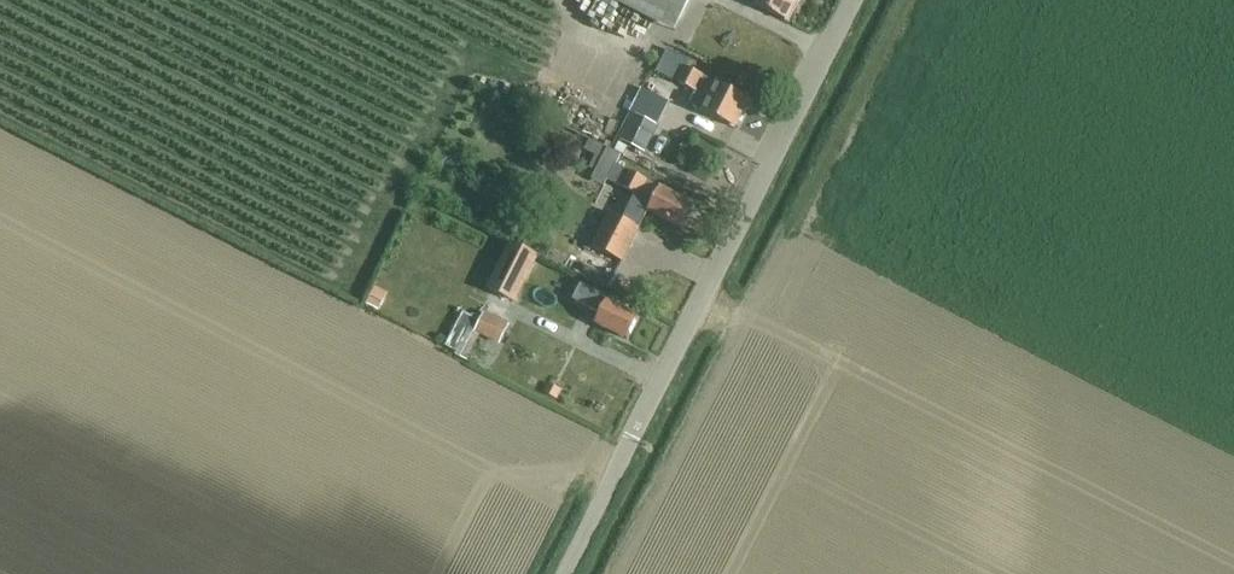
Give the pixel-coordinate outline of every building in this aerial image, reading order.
[(659,23),(671,0),(615,0),(659,23)] [(800,0),(759,0),(756,5),(788,22),(800,0)] [(665,50),(654,72),(676,83),(696,93),(690,106),(703,112),(735,129),(750,99),(685,67),(687,61),(665,50)] [(664,108),(670,94),(646,82),(639,96),(664,108)] [(646,153),(659,128),(635,116),(622,141),(646,153)] [(596,172),(592,180),(605,187),(608,181),(639,197),(634,205),(648,213),(682,230),(696,206),(617,166),(622,155),(608,148),(596,172)] [(622,263),(640,229),(610,213),(592,248),(622,263)] [(516,303),(539,256),(510,241),(487,289),(516,303)] [(628,341),(639,318),(608,302),(609,300),(581,285),(573,301),(601,315),(596,325),(628,341)] [(376,291),(366,308),(378,315),(388,298),(376,291)] [(463,314),(446,349),(456,354),(455,356),(467,361),(480,335),(474,333),(481,320),(475,317),(474,320),(463,314)] [(481,320),(474,333),(480,335),(500,345),(508,329),(483,316),(482,318),(481,320)] [(549,384),(544,393),(557,400),(561,390),(549,384)]
